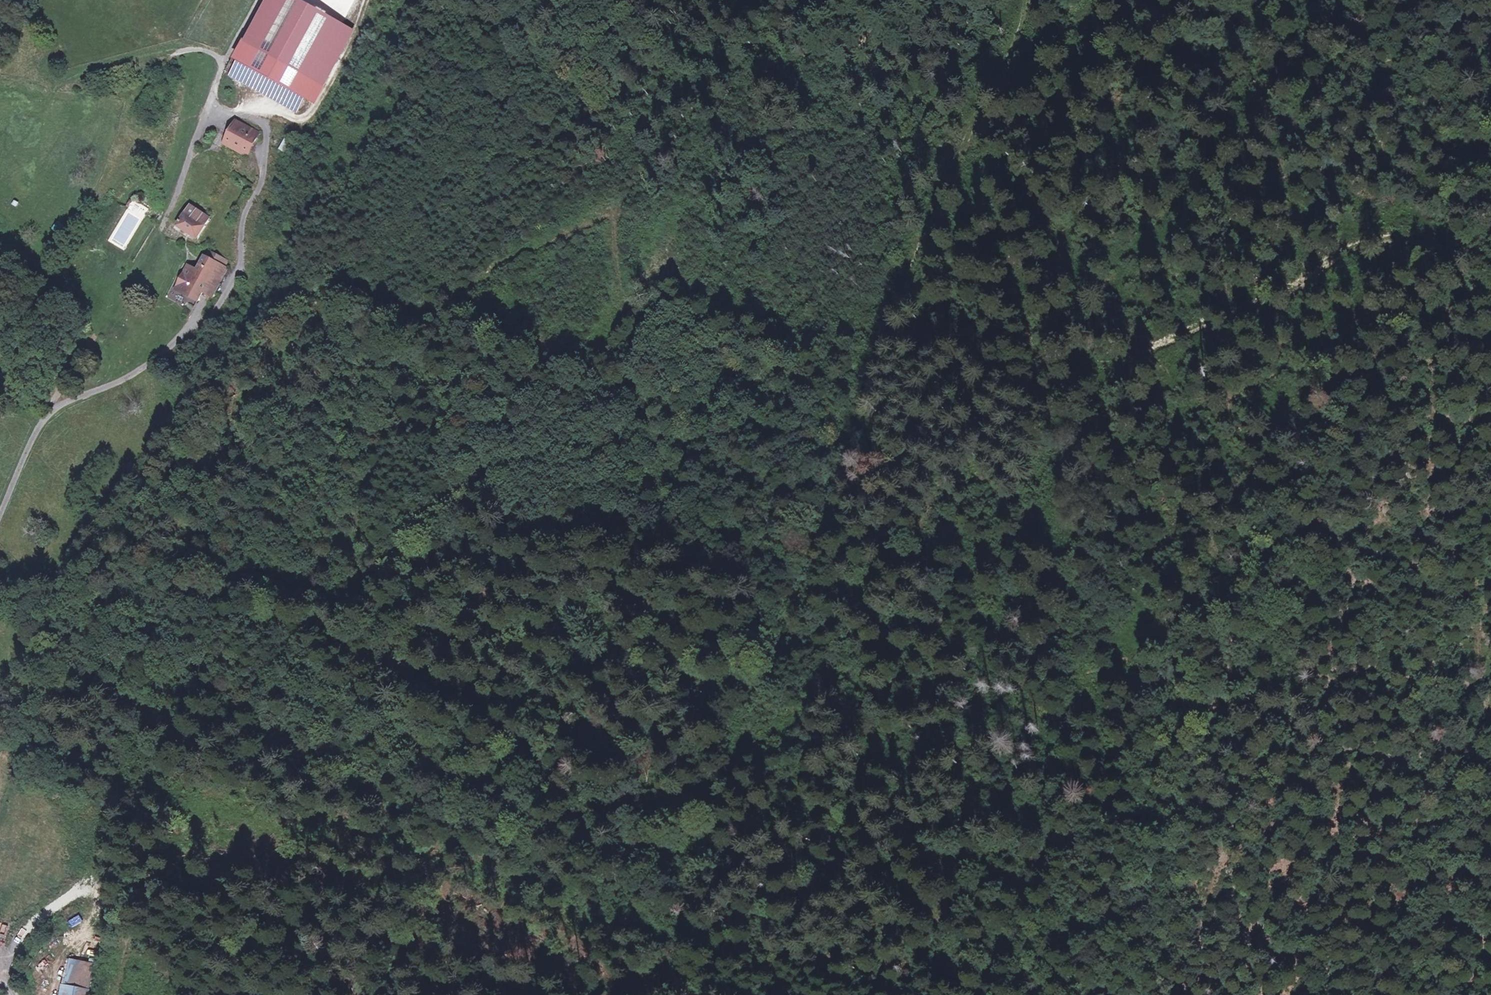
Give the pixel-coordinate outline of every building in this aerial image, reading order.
[(301,0),(263,0),(231,58),(315,104),(357,31),(301,0)] [(235,119),(221,145),(248,159),(261,133),(235,119)] [(194,238),(209,221),(192,206),(177,222),(194,238)] [(222,272),(204,260),(192,280),(182,274),(168,296),(189,309),(194,301),(197,297),(206,302),(220,279),(219,278),(222,272)] [(197,297),(194,301),(203,307),(206,302),(197,297)] [(57,994),(84,994),(90,963),(63,959),(57,994)]
